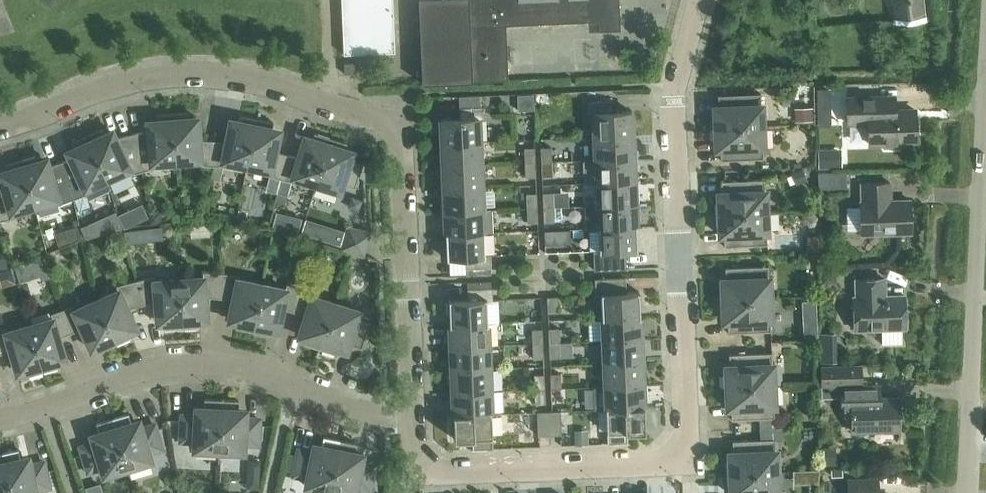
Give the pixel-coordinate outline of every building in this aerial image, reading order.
[(344,54),(395,52),(393,0),(342,0),(344,54)] [(422,83),(509,80),(506,25),(599,21),(599,31),(621,30),(619,0),(419,0),(422,83)] [(922,15),(920,0),(895,0),(897,17),(922,15)] [(345,74),(355,73),(354,63),(344,64),(345,74)] [(831,89),(818,89),(818,102),(831,101),(831,89)] [(713,114),(713,128),(764,126),(763,105),(762,105),(761,93),(718,95),(719,114),(713,114)] [(896,96),(874,97),(847,98),(847,123),(865,123),(869,127),(869,144),(884,144),(887,148),(897,147),(899,143),(917,143),(916,110),(896,111),(896,96)] [(594,114),(595,137),(633,135),(632,111),(613,112),(613,101),(588,102),(588,114),(594,114)] [(441,120),(442,143),(480,142),(479,119),(485,119),(485,107),(460,108),(460,119),(441,120)] [(813,110),(796,111),(796,120),(813,120),(813,110)] [(189,112),(172,114),(176,162),(200,160),(201,165),(212,166),(213,141),(200,140),(198,122),(190,122),(189,112)] [(148,129),(132,134),(142,172),(153,169),(152,164),(176,162),(172,114),(155,115),(156,125),(148,126),(148,129)] [(213,141),(212,166),(223,167),(224,162),(247,166),(257,119),(240,116),(238,125),(230,124),(227,141),(213,141)] [(257,119),(247,166),(271,171),(270,176),(281,179),(287,155),(276,152),(279,134),(271,132),(273,122),(257,119)] [(764,126),(713,128),(714,142),(720,142),(721,160),(764,159),(764,147),(765,147),(764,126)] [(103,128),(88,135),(108,180),(130,170),(132,174),(142,172),(132,134),(116,138),(115,134),(107,138),(103,128)] [(287,155),(281,179),(292,182),(294,177),(316,184),(331,138),(315,133),(312,143),(304,140),(299,157),(287,155)] [(71,159),(60,163),(74,199),(88,194),(86,189),(108,180),(88,135),(72,142),(76,152),(69,155),(71,159)] [(633,135),(595,137),(596,160),(634,158),(633,135)] [(331,138),(316,184),(340,192),(343,184),(356,188),(364,163),(351,159),(352,155),(344,153),(347,143),(331,138)] [(480,142),(442,143),(443,166),(481,165),(480,142)] [(541,147),(542,162),(552,162),(551,147),(541,147)] [(525,148),(525,163),(535,162),(535,148),(525,148)] [(835,149),(819,150),(819,168),(835,168),(835,149)] [(38,155),(21,160),(35,207),(58,200),(59,205),(74,199),(60,163),(49,167),(48,163),(41,165),(38,155)] [(634,158),(596,160),(597,182),(635,181),(634,158)] [(0,195),(0,221),(13,218),(12,213),(35,207),(21,160),(5,165),(8,175),(0,177),(5,194),(0,195)] [(535,162),(525,163),(526,177),(536,177),(535,162)] [(552,162),(542,162),(542,177),(553,176),(552,162)] [(481,165),(443,166),(444,189),(482,187),(481,165)] [(803,169),(794,172),(799,184),(807,181),(803,169)] [(846,172),(818,173),(819,189),(847,188),(846,172)] [(716,200),(717,214),(767,212),(766,191),(765,191),(765,179),(722,181),(723,200),(716,200)] [(635,181),(597,182),(598,205),(636,204),(635,181)] [(889,197),(890,197),(890,182),(862,183),(862,202),(861,202),(862,234),(912,233),(911,200),(889,201),(889,197)] [(482,187),(444,189),(445,212),(483,210),(482,187)] [(277,193),(275,201),(286,204),(288,196),(277,193)] [(526,194),(527,208),(537,208),(537,193),(526,194)] [(543,193),(544,208),(554,207),(553,193),(543,193)] [(636,204),(598,205),(599,228),(637,226),(636,204)] [(554,207),(544,208),(544,222),(555,222),(554,207)] [(537,208),(527,208),(528,223),(538,222),(537,208)] [(127,210),(118,214),(125,228),(134,224),(127,210)] [(160,210),(149,212),(150,222),(161,221),(160,210)] [(483,210),(445,212),(446,235),(484,233),(483,210)] [(806,211),(802,215),(803,220),(810,226),(815,227),(819,222),(818,217),(811,211),(806,211)] [(767,212),(717,214),(717,228),(724,228),(725,247),(768,245),(767,233),(768,233),(767,212)] [(306,219),(302,233),(321,239),(326,225),(306,219)] [(348,226),(344,237),(367,245),(371,233),(348,226)] [(594,251),(595,270),(627,269),(626,251),(638,250),(637,226),(599,228),(600,251),(594,251)] [(77,227),(66,230),(69,241),(80,238),(77,227)] [(137,229),(123,231),(125,244),(139,242),(137,229)] [(554,230),(545,230),(545,244),(555,244),(554,230)] [(484,233),(446,235),(447,258),(466,258),(467,269),(492,268),(491,255),(485,256),(484,233)] [(367,245),(344,237),(341,249),(364,256),(367,245)] [(720,287),(721,301),(771,299),(770,277),(769,277),(768,266),(726,268),(726,287),(720,287)] [(836,269),(824,270),(824,282),(837,282),(836,269)] [(203,277),(180,279),(183,327),(200,326),(199,316),(207,316),(206,298),(220,298),(221,273),(203,272),(203,277)] [(221,273),(220,298),(234,299),(230,317),(238,319),(236,328),(253,332),(262,284),(239,279),(240,275),(221,273)] [(155,276),(135,281),(142,305),(156,302),(157,319),(165,319),(166,329),(183,327),(180,279),(156,281),(155,276)] [(595,279),(596,295),(596,296),(602,295),(603,318),(641,316),(640,292),(637,292),(637,293),(627,293),(626,278),(595,279)] [(857,297),(854,297),(855,330),(882,329),(882,345),(902,344),(902,328),(906,328),(905,296),(885,296),(882,296),(882,292),(885,292),(884,278),(856,279),(857,297)] [(119,290),(97,300),(117,345),(132,337),(128,328),(136,325),(128,309),(142,305),(135,281),(117,286),(119,290)] [(262,284),(253,332),(269,335),(271,325),(279,327),(283,309),(294,312),(301,288),(287,284),(286,289),(262,284)] [(301,288),(294,312),(306,315),(300,333),(308,335),(305,345),(321,350),(336,303),(313,296),(315,291),(301,288)] [(449,301),(450,325),(488,324),(487,300),(493,300),(492,288),(467,289),(468,300),(449,301)] [(558,311),(558,297),(547,297),(548,312),(558,311)] [(771,299),(721,301),(721,314),(727,314),(728,333),(771,331),(771,320),(772,320),(771,299)] [(73,306),(62,310),(71,333),(82,329),(90,346),(97,342),(101,352),(117,345),(97,300),(75,310),(73,306)] [(817,301),(804,301),(804,313),(817,312),(817,301)] [(336,303),(321,350),(338,355),(341,345),(348,348),(349,344),(362,348),(370,323),(358,319),(360,311),(336,303)] [(53,319),(30,325),(43,372),(60,367),(57,357),(65,355),(60,338),(71,333),(62,310),(51,314),(53,319)] [(641,316),(603,318),(603,341),(642,339),(641,316)] [(488,324),(450,325),(451,348),(489,346),(488,324)] [(0,329),(0,354),(11,352),(16,369),(24,367),(27,377),(43,372),(30,325),(7,332),(5,327),(0,329)] [(549,329),(549,343),(560,343),(559,328),(549,329)] [(532,329),(533,344),(543,344),(542,329),(532,329)] [(642,339),(603,341),(604,364),(643,362),(642,339)] [(560,343),(549,343),(550,358),(560,358),(560,343)] [(543,344),(533,344),(533,359),(544,358),(543,344)] [(489,346),(451,348),(452,371),(490,369),(489,346)] [(724,374),(724,387),(775,385),(774,364),(773,364),(772,353),(729,354),(730,373),(724,374)] [(643,362),(604,364),(605,386),(644,385),(643,362)] [(822,398),(842,397),(843,412),(852,411),(853,431),(900,430),(899,398),(880,399),(877,396),(874,396),(874,385),(862,385),(862,365),(821,366),(822,398)] [(490,369),(452,371),(453,393),(491,391),(490,369)] [(534,375),(535,389),(545,389),(544,374),(534,375)] [(551,374),(551,389),(562,388),(561,374),(551,374)] [(644,385),(605,386),(606,409),(644,407),(644,385)] [(775,385),(724,387),(725,401),(731,401),(732,420),(775,418),(774,406),(775,406),(775,385)] [(562,388),(551,389),(552,403),(562,403),(562,388)] [(545,389),(535,389),(535,404),(546,404),(545,389)] [(491,391),(453,393),(454,416),(492,414),(491,391)] [(194,450),(219,451),(222,400),(205,399),(204,412),(196,412),(196,416),(182,416),(181,441),(195,441),(194,450)] [(222,400),(219,451),(244,452),(245,444),(258,444),(260,419),(246,419),(246,414),(238,414),(239,400),(222,400)] [(644,407),(606,409),(608,444),(628,443),(628,432),(646,431),(644,407)] [(561,411),(549,412),(550,435),(562,435),(561,411)] [(550,435),(549,412),(537,412),(538,436),(550,435)] [(129,414),(113,419),(128,468),(152,461),(149,453),(162,449),(155,424),(142,428),(141,424),(133,427),(129,414)] [(492,414),(454,416),(455,440),(473,439),(473,450),(493,449),(492,414)] [(128,468),(113,419),(96,424),(100,437),(93,439),(94,443),(81,447),(89,471),(101,467),(104,475),(128,468)] [(588,431),(575,431),(576,445),(588,445),(588,431)] [(306,486),(331,491),(341,440),(324,437),(321,450),(313,448),(312,453),(299,450),(294,475),(308,478),(306,486)] [(727,460),(728,474),(778,472),(777,451),(776,451),(776,439),(733,441),(734,460),(727,460)] [(331,491),(341,492),(356,492),(357,487),(370,490),(375,465),(362,462),(363,458),(355,456),(357,444),(341,440),(331,491)] [(834,447),(822,448),(823,466),(834,466),(834,447)] [(2,454),(11,492),(37,492),(36,490),(49,487),(44,462),(31,465),(30,461),(22,463),(19,450),(2,454)] [(2,454),(0,454),(0,492),(11,492),(2,454)] [(728,474),(728,488),(735,487),(735,492),(778,492),(779,492),(778,472),(728,474)] [(848,480),(849,492),(878,492),(878,479),(872,479),(848,480)]
